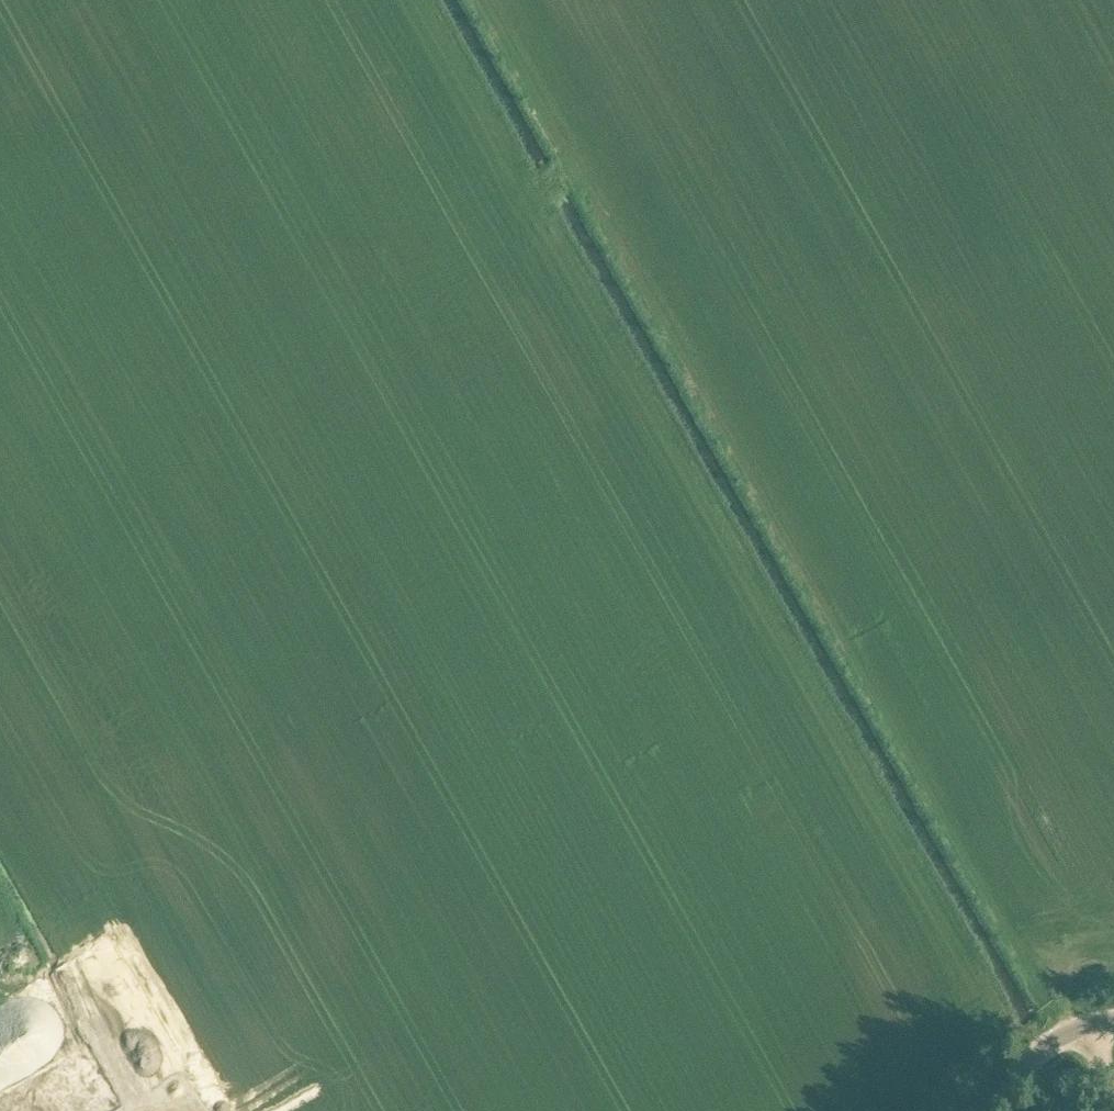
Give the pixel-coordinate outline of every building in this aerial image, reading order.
[(0,1083),(0,1110),(79,1110),(111,1093),(79,1038),(0,1083)]
